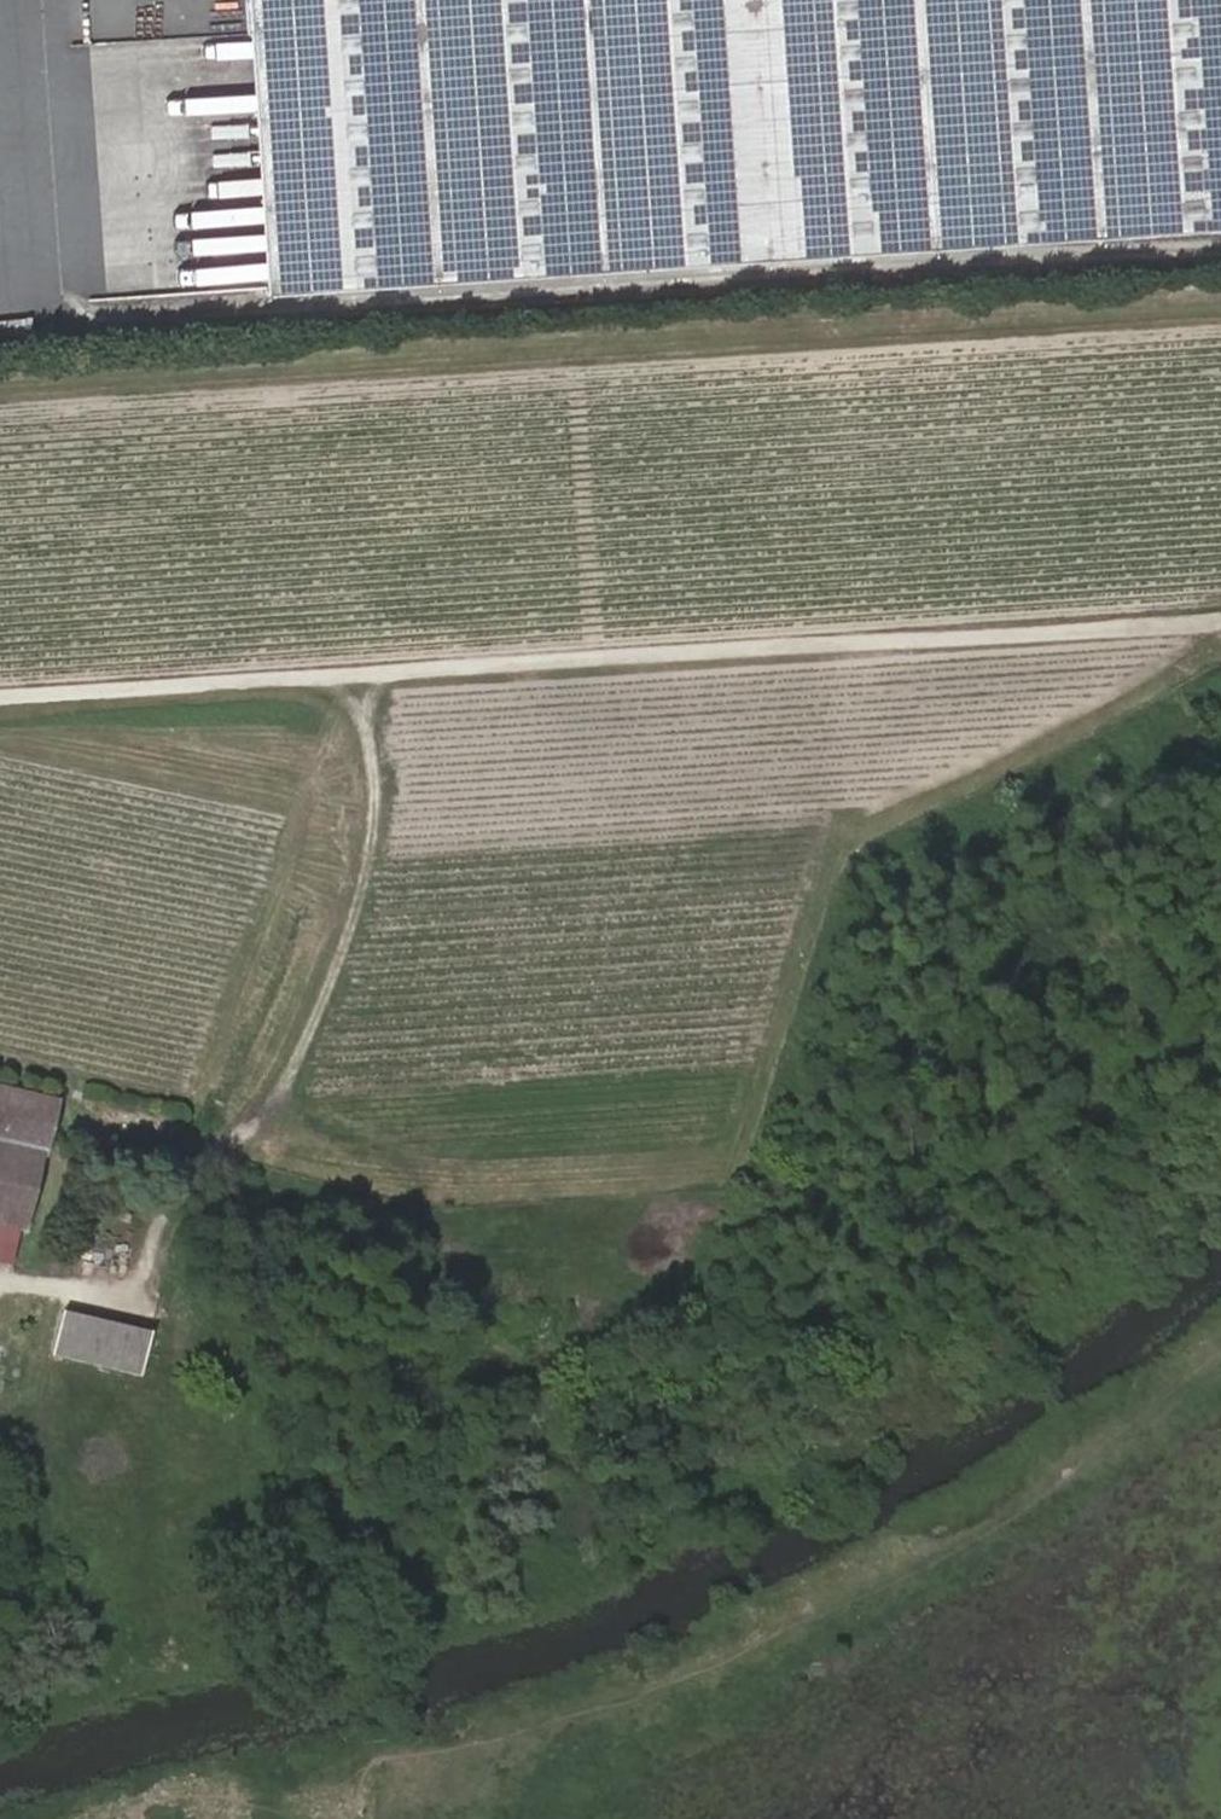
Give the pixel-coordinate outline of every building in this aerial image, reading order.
[(267,286),(1220,220),(1220,0),(246,0),(267,286)] [(46,1101),(0,1091),(0,1148),(35,1157),(46,1101)] [(8,1258),(15,1228),(19,1229),(35,1157),(0,1148),(0,1257),(8,1258)] [(139,1378),(150,1334),(63,1313),(51,1360),(139,1378)]
